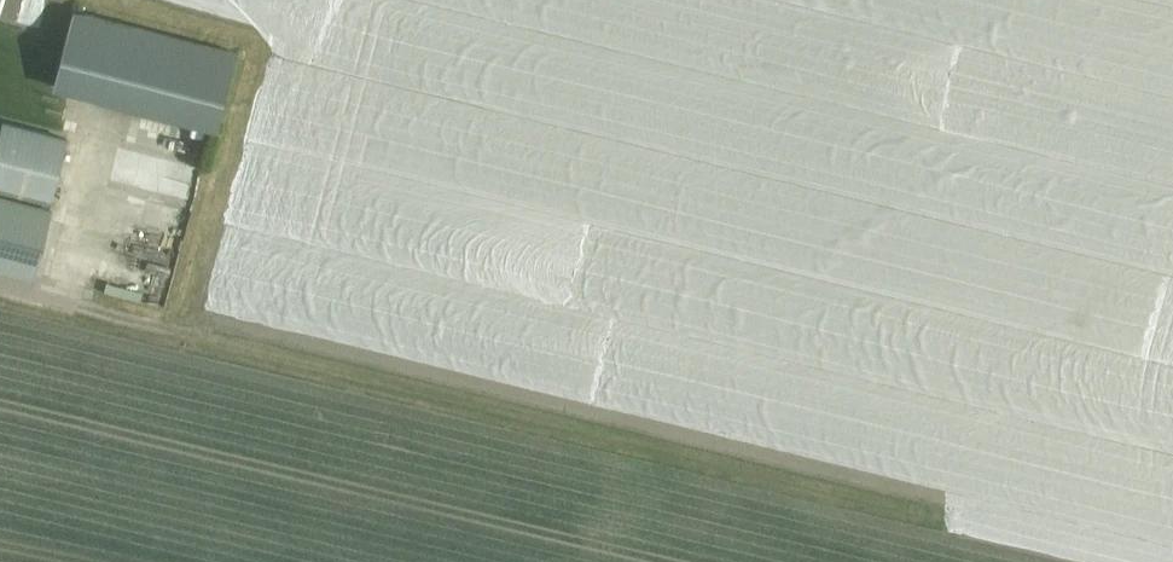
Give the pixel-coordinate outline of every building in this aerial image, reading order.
[(54,87),(218,129),(238,51),(75,9),(54,87)] [(50,201),(66,138),(2,120),(1,123),(0,123),(0,188),(50,201)] [(170,144),(168,156),(188,160),(190,148),(170,144)] [(31,278),(49,205),(50,201),(0,188),(0,270),(31,278)] [(104,280),(102,292),(137,299),(139,287),(104,280)]
